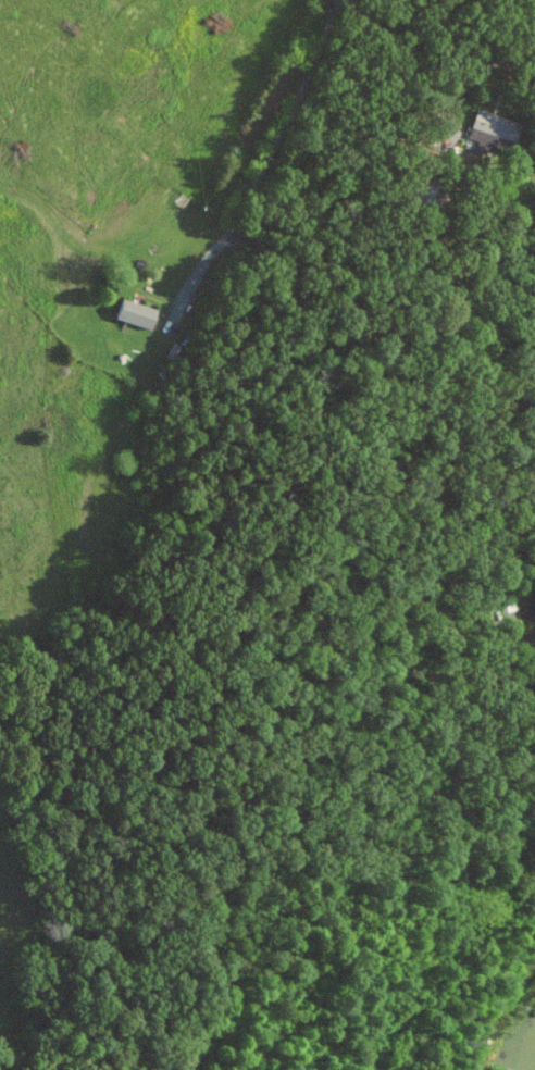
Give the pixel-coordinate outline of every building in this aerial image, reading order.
[(494,146),(509,150),(518,123),(475,109),(466,137),(477,140),(474,151),(490,156),(494,146)] [(110,319),(148,330),(154,309),(116,299),(110,319)]
